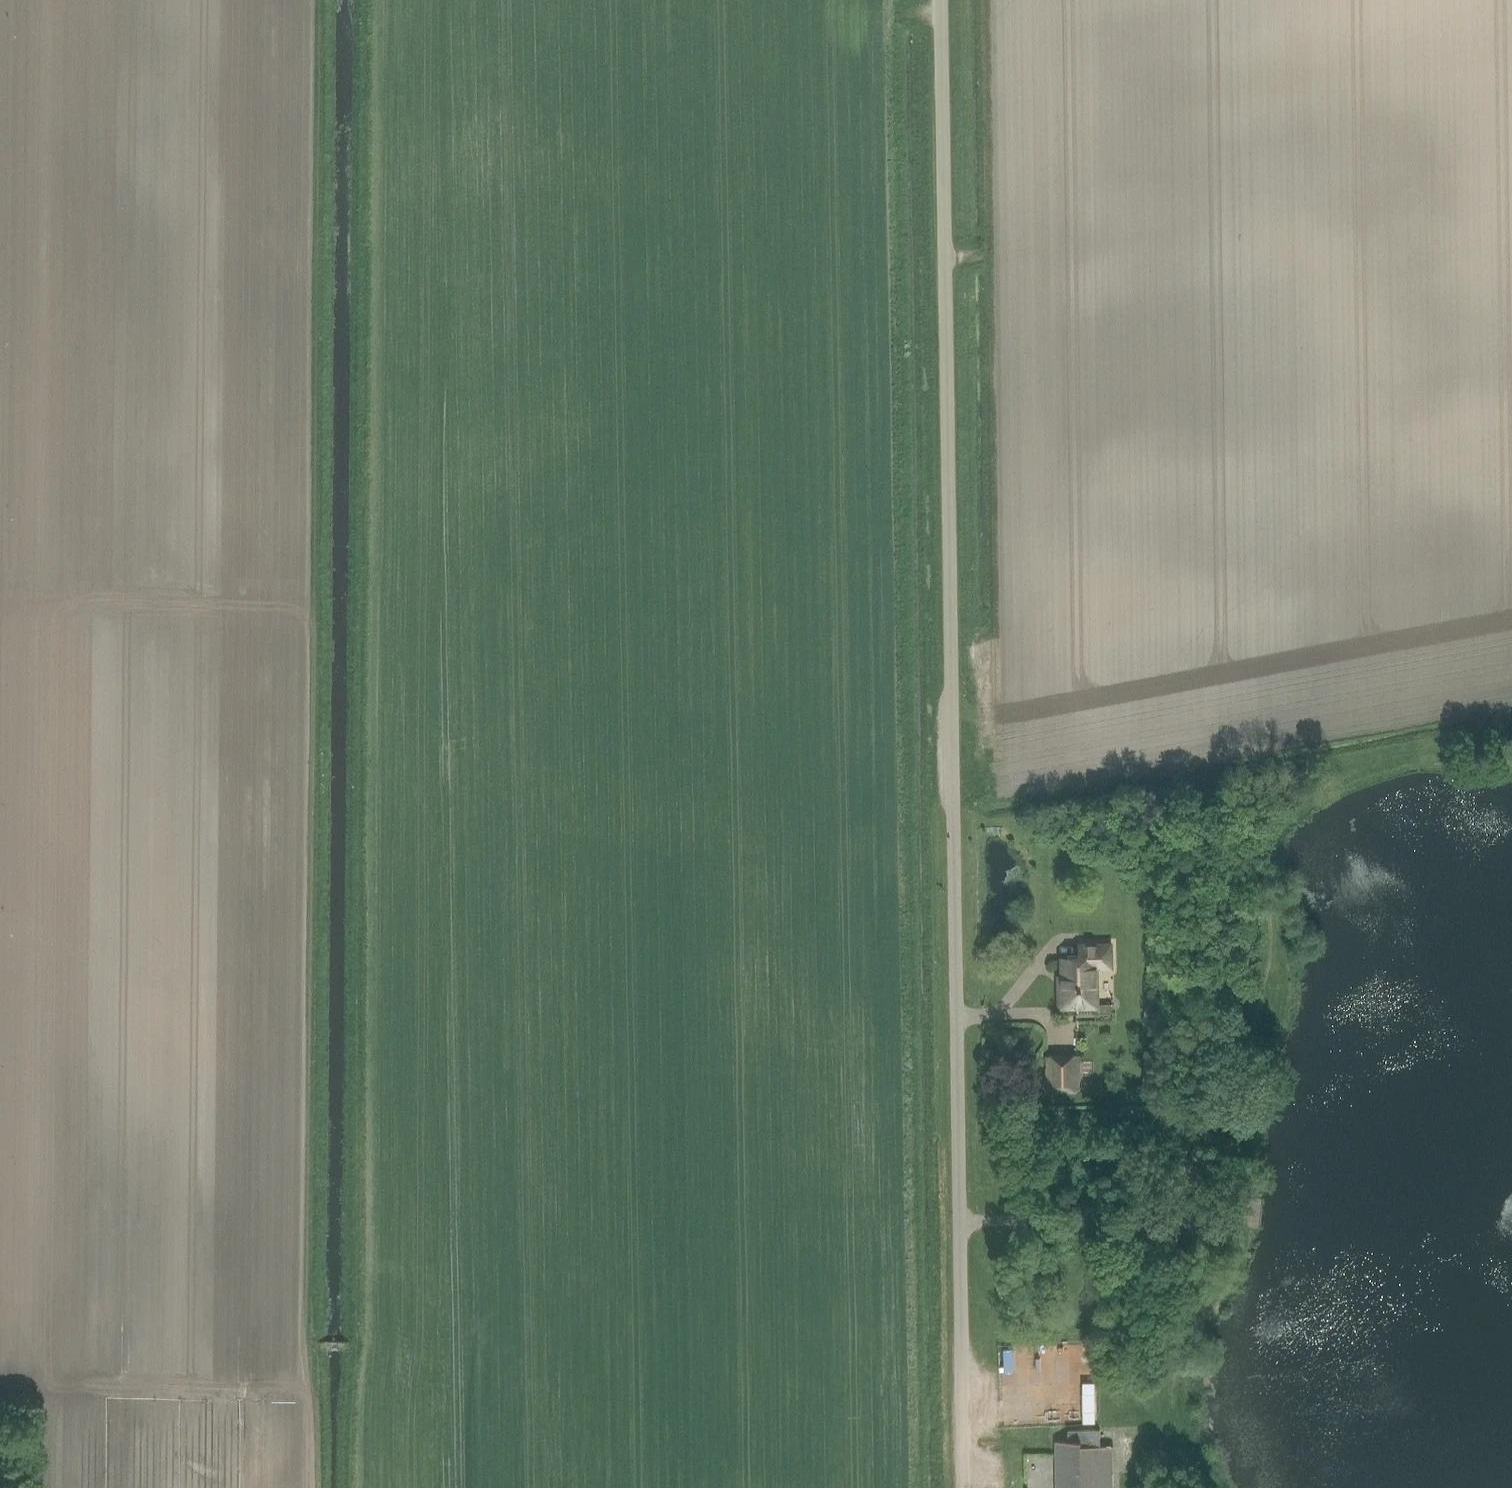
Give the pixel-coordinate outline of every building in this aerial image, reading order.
[(1061,1006),(1096,1005),(1095,968),(1111,968),(1111,945),(1079,946),(1080,958),(1063,959),(1064,987),(1060,988),(1061,1006)] [(1076,1056),(1045,1057),(1045,1094),(1077,1093),(1076,1056)] [(1013,1297),(1013,1279),(1003,1279),(1003,1297),(1013,1297)] [(1055,1441),(1055,1487),(1114,1487),(1114,1446),(1100,1446),(1100,1429),(1068,1430),(1068,1441),(1055,1441)]
